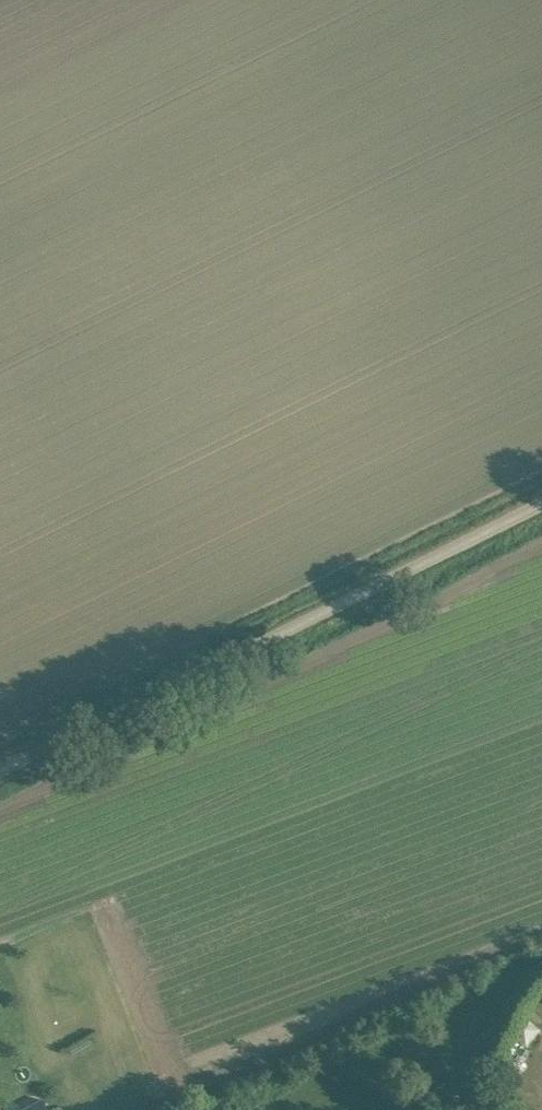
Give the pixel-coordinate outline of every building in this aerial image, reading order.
[(41,1100),(22,1109),(46,1109),(41,1100)]
